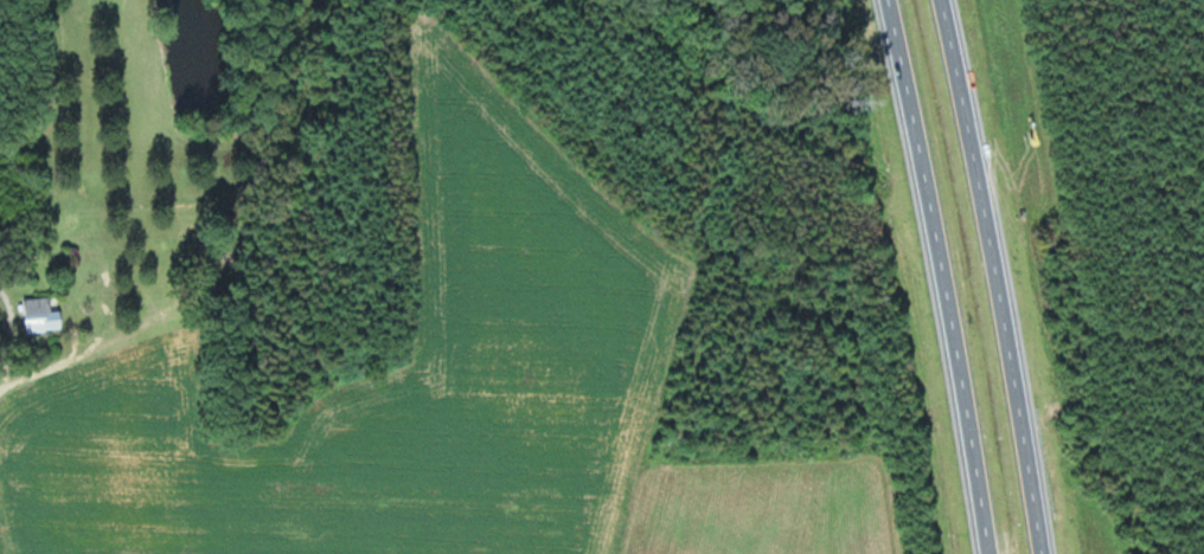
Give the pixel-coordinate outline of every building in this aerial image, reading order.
[(65,310),(54,311),(52,296),(26,299),(30,333),(67,329),(65,310)]
